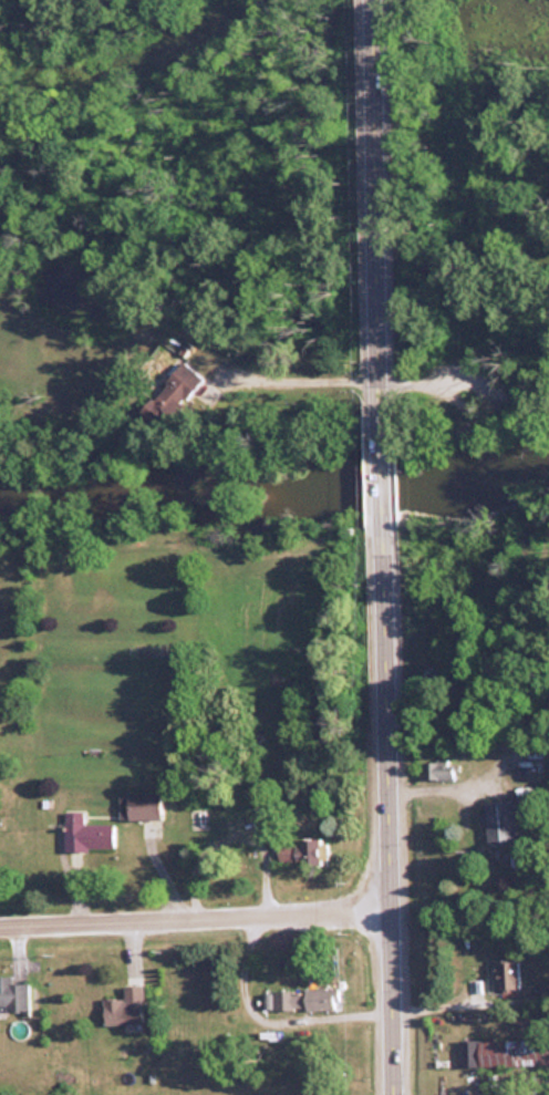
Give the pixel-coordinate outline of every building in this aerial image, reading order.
[(208,381),(187,364),(162,397),(183,413),(208,381)] [(427,764),(427,783),(458,783),(458,764),(427,764)] [(520,769),(517,803),(536,805),(539,772),(520,769)] [(165,795),(123,795),(123,822),(165,822),(165,795)] [(520,846),(517,804),(487,806),(490,848),(520,846)] [(68,851),(116,851),(116,825),(86,825),(86,813),(68,813),(68,851)] [(211,825),(210,815),(196,817),(197,826),(211,825)] [(330,864),(330,840),(304,840),(304,846),(281,846),(281,864),(330,864)] [(500,990),(519,990),(519,960),(500,960),(500,990)] [(0,977),(0,1009),(30,1009),(30,984),(13,984),(13,977),(0,977)] [(106,1026),(146,1025),(146,986),(126,986),(126,1000),(106,1001),(106,1026)] [(341,991),(276,992),(276,1012),(341,1012),(341,991)] [(540,1036),(540,1017),(515,1017),(515,1026),(538,1026),(538,1041),(462,1042),(462,1068),(548,1067),(548,1036),(540,1036)]
